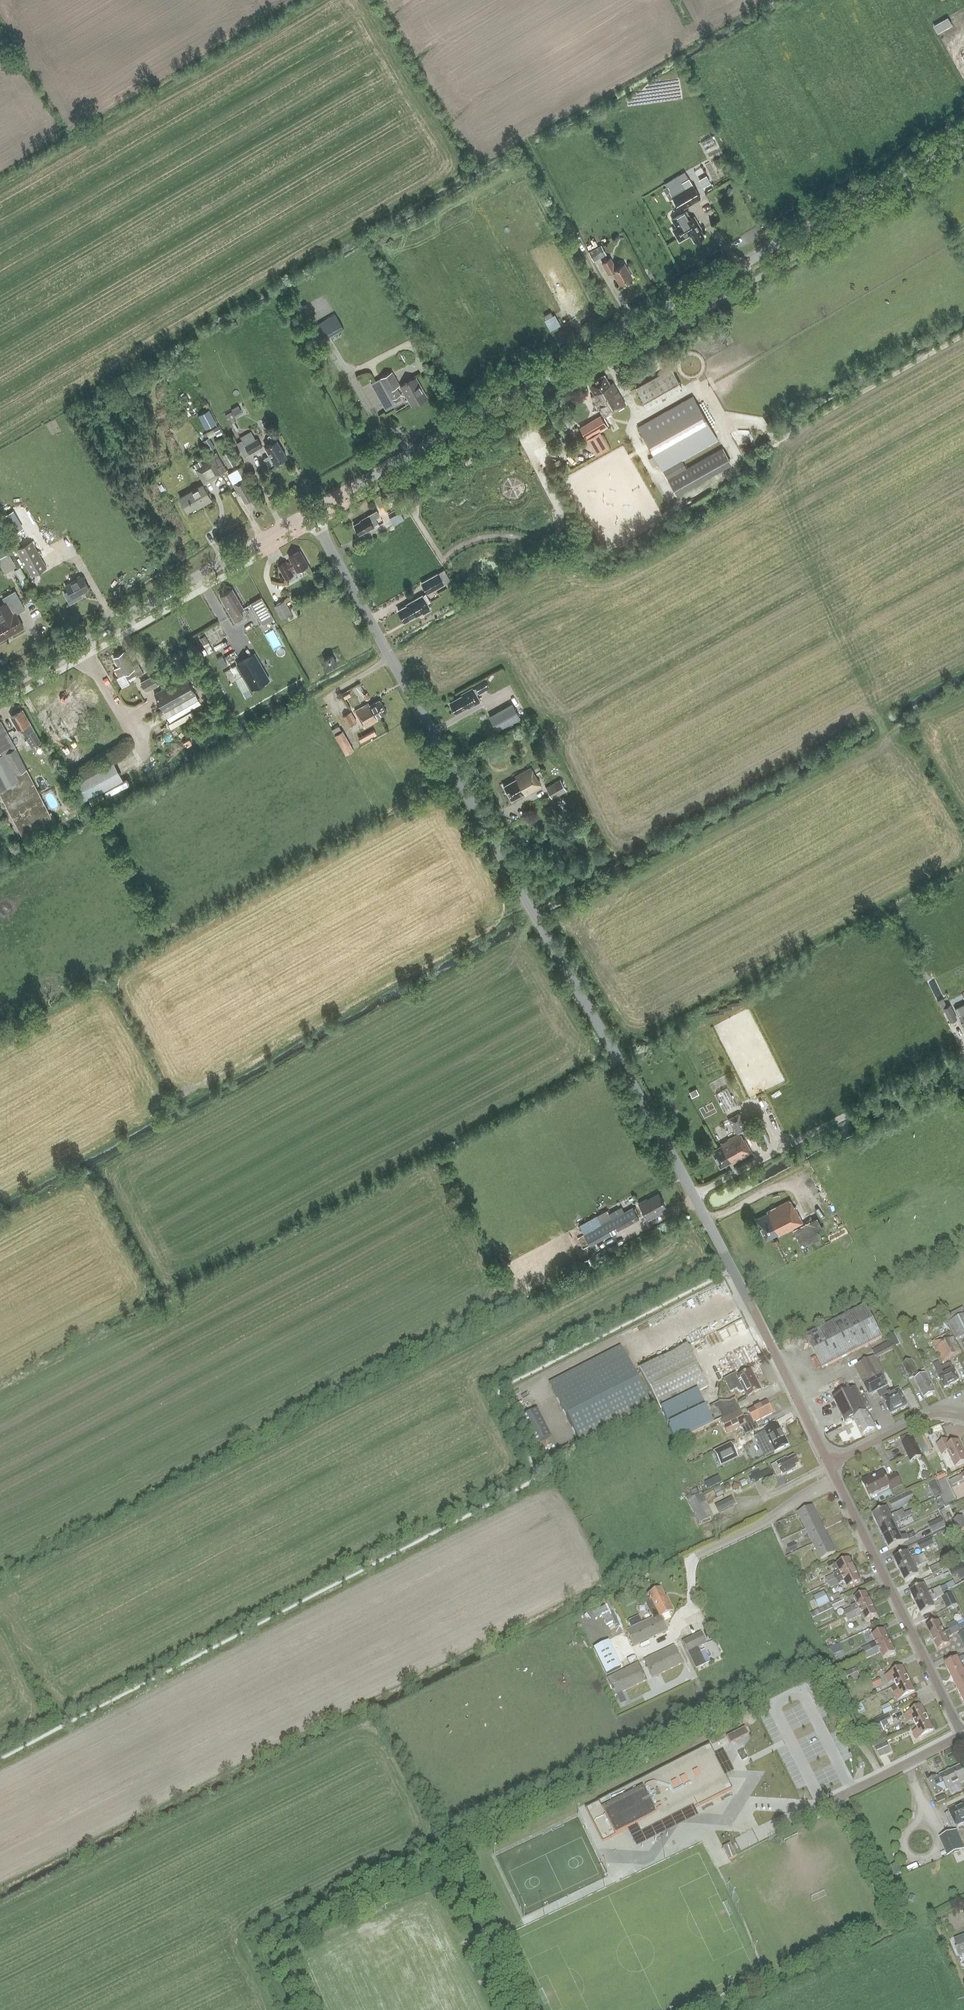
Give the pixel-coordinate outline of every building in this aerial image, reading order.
[(701,199),(693,185),(688,177),(668,190),(680,211),(701,199)] [(694,217),(691,218),(686,210),(671,219),(676,228),(672,230),(679,241),(680,241),(679,239),(686,235),(689,236),(690,237),(692,236),(695,242),(704,237),(701,231),(702,230),(694,217)] [(606,254),(601,245),(589,252),(594,262),(606,254)] [(620,285),(632,278),(624,264),(616,268),(610,258),(602,263),(608,273),(612,271),(620,285)] [(335,314),(312,327),(320,342),(330,336),(343,328),(335,314)] [(553,314),(544,319),(550,329),(558,325),(553,314)] [(636,388),(646,406),(681,386),(671,368),(636,388)] [(392,372),(371,384),(382,405),(383,404),(387,410),(394,406),(390,400),(400,394),(396,387),(400,385),(392,372)] [(604,417),(625,405),(613,383),(610,384),(604,375),(588,384),(594,394),(591,395),(603,415),(580,428),(587,439),(609,425),(604,417)] [(412,406),(427,397),(416,378),(401,387),(412,406)] [(717,440),(693,396),(638,427),(663,471),(674,491),(729,460),(723,448),(685,469),(680,461),(717,440)] [(229,419),(243,412),(239,405),(225,412),(229,419)] [(210,409),(198,415),(206,429),(217,423),(210,409)] [(219,426),(213,429),(217,435),(222,432),(219,426)] [(262,446),(257,438),(255,439),(250,431),(240,437),(242,440),(235,443),(243,457),(249,453),(250,454),(262,446)] [(600,432),(587,440),(591,447),(604,439),(600,432)] [(265,447),(270,455),(265,458),(269,466),(274,463),(275,463),(287,457),(277,440),(276,440),(272,433),(268,436),(272,443),(265,447)] [(203,441),(210,451),(215,447),(209,437),(203,441)] [(235,463),(229,451),(222,455),(229,467),(235,463)] [(213,460),(220,474),(226,470),(216,452),(210,455),(213,460)] [(221,475),(220,474),(213,460),(205,464),(203,460),(194,465),(205,484),(221,475)] [(245,502),(253,497),(237,469),(228,474),(232,482),(238,493),(240,492),(245,502)] [(203,505),(211,500),(203,485),(180,498),(188,511),(202,503),(203,505)] [(405,521),(398,508),(388,514),(394,527),(405,521)] [(380,516),(377,511),(364,518),(364,519),(361,521),(354,525),(359,534),(366,530),(366,531),(374,527),(373,526),(378,523),(375,518),(380,516)] [(4,517),(14,534),(23,529),(14,512),(4,517)] [(46,567),(31,541),(17,550),(32,576),(46,567)] [(6,548),(0,551),(0,563),(12,557),(6,548)] [(289,557),(291,561),(290,562),(289,561),(287,562),(285,558),(277,562),(287,579),(294,575),(292,570),(295,568),(297,571),(308,565),(300,550),(289,557)] [(15,569),(21,579),(26,576),(21,566),(15,569)] [(443,584),(450,580),(445,570),(422,583),(428,594),(444,585),(443,584)] [(81,594),(89,589),(82,576),(65,586),(68,591),(64,593),(70,603),(82,596),(81,594)] [(239,611),(243,608),(232,589),(220,596),(235,622),(243,617),(239,611)] [(0,623),(0,638),(1,640),(10,633),(11,634),(23,627),(15,614),(24,609),(13,592),(2,599),(5,604),(0,607),(0,623)] [(431,610),(428,605),(423,596),(406,605),(407,606),(398,610),(404,622),(411,618),(412,619),(423,613),(424,614),(431,610)] [(292,613),(285,600),(274,606),(281,619),(292,613)] [(263,625),(274,619),(265,605),(255,611),(263,625)] [(208,641),(204,635),(199,637),(203,644),(208,641)] [(115,669),(120,677),(124,674),(127,680),(135,675),(137,677),(144,672),(138,663),(133,666),(124,651),(113,657),(119,666),(115,669)] [(237,664),(252,690),(269,680),(254,654),(237,664)] [(329,668),(337,663),(332,655),(324,659),(329,668)] [(222,656),(217,659),(222,668),(227,665),(222,656)] [(146,691),(158,684),(153,675),(141,682),(146,691)] [(186,675),(155,693),(165,711),(196,693),(186,675)] [(485,680),(475,686),(480,694),(489,688),(485,680)] [(462,695),(456,699),(450,703),(456,713),(460,710),(461,711),(468,706),(469,708),(481,701),(473,688),(461,694),(462,695)] [(377,718),(387,712),(380,699),(369,705),(368,703),(355,710),(365,728),(378,720),(377,718)] [(489,716),(497,730),(520,718),(512,703),(489,716)] [(16,723),(15,724),(18,729),(21,727),(32,746),(41,741),(27,717),(26,718),(22,710),(11,716),(16,723)] [(356,721),(353,716),(352,717),(349,712),(342,716),(348,727),(355,723),(355,722),(356,721)] [(20,756),(16,748),(16,747),(1,721),(0,722),(0,794),(25,840),(55,824),(27,769),(20,756)] [(354,750),(342,730),(339,726),(332,730),(346,754),(354,750)] [(361,742),(376,734),(374,729),(358,738),(361,742)] [(15,730),(8,733),(16,747),(23,744),(15,730)] [(72,782),(81,800),(123,778),(114,760),(72,782)] [(526,795),(541,786),(530,768),(515,776),(516,779),(503,786),(511,800),(524,793),(526,795)] [(567,790),(560,779),(558,776),(551,780),(553,783),(546,787),(552,798),(567,790)] [(74,812),(80,806),(70,796),(64,802),(74,812)] [(963,985),(963,978),(950,985),(953,991),(963,985)] [(943,993),(950,989),(948,985),(941,989),(943,993)] [(944,997),(938,1000),(943,1011),(945,1010),(950,1022),(957,1018),(950,1004),(947,1005),(944,997)] [(955,1008),(959,1017),(963,1027),(963,1004),(955,1008)] [(696,1088),(689,1092),(692,1097),(699,1094),(696,1088)] [(721,1146),(712,1151),(720,1167),(731,1161),(732,1163),(752,1153),(744,1139),(743,1139),(740,1133),(748,1129),(740,1114),(729,1120),(737,1135),(720,1143),(721,1146)] [(764,1146),(756,1130),(751,1133),(760,1149),(764,1146)] [(646,1216),(665,1206),(658,1194),(647,1200),(647,1199),(639,1203),(646,1216)] [(793,1207),(789,1200),(767,1211),(768,1213),(756,1219),(766,1239),(778,1233),(779,1235),(800,1224),(807,1237),(817,1232),(810,1218),(803,1222),(794,1206),(793,1207)] [(598,1227),(599,1229),(586,1236),(589,1242),(595,1239),(596,1240),(603,1236),(604,1238),(639,1218),(633,1207),(598,1227)] [(822,1368),(882,1337),(865,1305),(806,1336),(822,1368)] [(947,1324),(951,1332),(956,1340),(963,1336),(963,1316),(947,1324)] [(946,1321),(938,1325),(941,1331),(949,1327),(947,1322),(946,1321)] [(951,1332),(932,1341),(943,1362),(962,1353),(955,1340),(956,1340),(951,1332)] [(900,1344),(894,1333),(888,1336),(894,1348),(900,1344)] [(740,1409),(735,1400),(730,1403),(720,1403),(706,1410),(697,1392),(708,1387),(687,1346),(639,1370),(661,1411),(670,1428),(668,1429),(676,1443),(740,1409)] [(620,1348),(550,1383),(579,1442),(650,1406),(620,1348)] [(869,1358),(859,1363),(869,1381),(864,1384),(862,1385),(869,1397),(876,1392),(880,1399),(882,1398),(891,1414),(907,1406),(898,1389),(891,1393),(882,1376),(881,1375),(879,1376),(869,1358)] [(924,1398),(935,1393),(925,1374),(917,1378),(916,1375),(919,1374),(911,1360),(902,1364),(910,1379),(914,1377),(924,1398)] [(959,1380),(951,1364),(949,1363),(942,1367),(939,1362),(933,1365),(937,1373),(936,1373),(938,1378),(940,1378),(944,1388),(959,1380)] [(724,1379),(730,1392),(737,1388),(738,1391),(741,1392),(744,1390),(747,1396),(760,1390),(750,1370),(738,1376),(736,1373),(724,1379)] [(837,1386),(840,1392),(850,1388),(847,1381),(837,1386)] [(868,1412),(873,1410),(865,1394),(860,1397),(855,1387),(833,1398),(845,1422),(852,1418),(854,1419),(862,1435),(876,1428),(868,1412)] [(748,1412),(750,1417),(746,1416),(744,1417),(741,1411),(720,1422),(726,1434),(740,1427),(742,1429),(745,1435),(759,1428),(755,1422),(772,1413),(766,1402),(748,1412)] [(778,1425),(757,1436),(767,1456),(788,1445),(778,1425)] [(748,1446),(746,1442),(754,1438),(751,1432),(745,1435),(738,1439),(743,1449),(748,1446)] [(928,1434),(922,1437),(917,1440),(925,1458),(937,1452),(928,1434)] [(922,1456),(914,1439),(903,1444),(911,1461),(922,1456)] [(963,1463),(963,1452),(959,1441),(950,1445),(948,1439),(937,1444),(942,1455),(948,1452),(955,1467),(963,1463)] [(731,1443),(714,1452),(720,1464),(737,1455),(731,1443)] [(795,1465),(798,1464),(794,1456),(786,1460),(786,1458),(776,1463),(771,1466),(777,1477),(782,1474),(786,1472),(787,1474),(792,1471),(791,1470),(796,1467),(795,1465)] [(755,1482),(773,1473),(770,1468),(761,1472),(759,1469),(751,1473),(752,1476),(749,1477),(751,1481),(754,1479),(755,1482)] [(931,1474),(923,1472),(921,1479),(929,1481),(931,1474)] [(947,1479),(944,1472),(935,1476),(938,1483),(946,1479),(947,1479)] [(892,1490),(902,1485),(896,1474),(887,1479),(884,1473),(872,1479),(870,1477),(862,1481),(870,1497),(890,1487),(892,1490)] [(962,1475),(962,1476),(950,1481),(952,1487),(962,1482),(961,1481),(963,1480),(963,1474),(962,1475)] [(936,1478),(928,1482),(930,1487),(938,1483),(936,1478)] [(951,1490),(946,1479),(938,1483),(943,1494),(951,1490)] [(699,1487),(690,1491),(693,1497),(701,1493),(699,1487)] [(721,1489),(714,1492),(717,1498),(724,1495),(721,1489)] [(894,1511),(915,1501),(911,1491),(889,1502),(894,1511)] [(719,1512),(736,1504),(732,1496),(715,1505),(719,1512)] [(798,1513),(806,1529),(820,1521),(813,1506),(798,1513)] [(878,1527),(905,1514),(903,1510),(896,1513),(890,1515),(887,1508),(873,1515),(878,1527)] [(898,1531),(895,1525),(900,1522),(900,1521),(907,1518),(905,1514),(878,1527),(884,1538),(898,1531)] [(963,1515),(953,1520),(960,1533),(963,1531),(963,1517),(963,1515)] [(946,1528),(941,1518),(928,1524),(933,1534),(946,1528)] [(828,1537),(820,1521),(806,1529),(813,1544),(828,1537)] [(946,1542),(952,1540),(948,1530),(942,1532),(946,1542)] [(889,1550),(916,1537),(914,1533),(907,1536),(901,1538),(898,1531),(884,1538),(889,1550)] [(836,1552),(828,1537),(813,1544),(821,1559),(836,1552)] [(931,1537),(917,1543),(921,1551),(935,1544),(931,1537)] [(788,1546),(787,1547),(790,1553),(797,1549),(795,1543),(788,1546)] [(900,1571),(926,1558),(924,1554),(917,1557),(917,1556),(912,1559),(909,1553),(894,1560),(900,1571)] [(920,1576),(916,1568),(928,1562),(926,1558),(900,1571),(905,1583),(920,1576)] [(828,1583),(855,1570),(849,1559),(836,1565),(839,1571),(834,1574),(826,1578),(828,1583)] [(946,1569),(951,1567),(947,1559),(942,1561),(942,1562),(929,1568),(932,1575),(946,1568),(946,1569)] [(962,1563),(949,1569),(952,1577),(957,1574),(960,1581),(963,1579),(963,1567),(962,1563)] [(861,1582),(855,1570),(828,1583),(831,1588),(844,1581),(848,1588),(861,1582)] [(916,1604),(942,1591),(940,1587),(933,1590),(928,1592),(924,1585),(910,1593),(916,1604)] [(645,1601),(648,1608),(653,1618),(626,1631),(634,1646),(667,1630),(660,1617),(674,1610),(667,1595),(665,1596),(661,1587),(648,1594),(650,1599),(645,1601)] [(830,1603),(824,1591),(813,1597),(819,1608),(830,1603)] [(936,1608),(932,1601),(944,1595),(942,1591),(916,1604),(921,1615),(936,1608)] [(846,1616),(872,1604),(866,1592),(854,1598),(857,1604),(852,1607),(843,1611),(846,1616)] [(957,1604),(952,1593),(942,1598),(947,1609),(957,1604)] [(846,1604),(843,1598),(831,1604),(834,1610),(846,1604)] [(826,1619),(836,1614),(831,1604),(811,1613),(817,1624),(826,1619)] [(877,1616),(872,1604),(846,1616),(846,1617),(840,1620),(842,1625),(862,1615),(866,1621),(877,1616)] [(944,1633),(942,1628),(939,1621),(927,1627),(933,1639),(944,1633)] [(958,1626),(956,1621),(947,1625),(950,1630),(958,1626)] [(859,1633),(855,1626),(844,1632),(848,1639),(859,1633)] [(950,1644),(947,1638),(961,1631),(958,1626),(950,1630),(944,1633),(933,1639),(938,1650),(950,1644)] [(864,1654),(890,1641),(884,1630),(873,1636),(876,1642),(862,1649),(864,1654)] [(698,1648),(707,1644),(701,1632),(683,1641),(696,1669),(706,1664),(698,1648)] [(896,1653),(890,1641),(864,1654),(867,1659),(881,1652),(884,1659),(896,1653)] [(683,1663),(679,1655),(675,1646),(645,1660),(653,1678),(683,1663)] [(615,1696),(646,1681),(638,1663),(624,1670),(614,1648),(598,1656),(608,1677),(606,1678),(615,1696)] [(958,1658),(945,1664),(950,1675),(963,1669),(960,1663),(963,1662),(963,1655),(958,1658)] [(894,1681),(897,1685),(909,1680),(903,1667),(885,1676),(889,1683),(894,1681)] [(861,1678),(856,1668),(845,1673),(850,1683),(861,1678)] [(963,1681),(963,1671),(963,1669),(950,1675),(956,1685),(963,1681)] [(880,1679),(872,1682),(875,1688),(882,1684),(880,1679)] [(909,1680),(897,1685),(891,1688),(897,1700),(915,1692),(909,1680)] [(956,1685),(961,1696),(963,1694),(963,1681),(956,1685)] [(863,1702),(856,1705),(856,1706),(859,1713),(866,1710),(863,1702)] [(893,1710),(890,1703),(881,1707),(884,1714),(893,1710)] [(913,1720),(916,1724),(928,1719),(922,1706),(904,1715),(908,1722),(913,1720)] [(890,1715),(868,1726),(877,1743),(887,1738),(882,1728),(893,1723),(890,1715)] [(934,1731),(928,1719),(916,1724),(918,1729),(913,1732),(916,1739),(934,1731)] [(727,1736),(730,1743),(749,1734),(747,1735),(743,1728),(745,1727),(727,1736)] [(880,1758),(891,1753),(886,1742),(875,1747),(880,1758)] [(710,1745),(586,1808),(603,1842),(635,1825),(641,1836),(732,1789),(710,1745)] [(939,1758),(934,1760),(936,1766),(942,1763),(939,1758)] [(937,1777),(928,1781),(935,1795),(963,1782),(963,1773),(961,1766),(941,1775),(941,1777),(937,1779),(937,1777)] [(944,1814),(950,1827),(956,1825),(957,1828),(963,1825),(963,1802),(948,1809),(949,1812),(944,1814)] [(944,1836),(952,1854),(953,1855),(963,1850),(956,1831),(945,1836),(944,1836)] [(731,1844),(724,1847),(730,1860),(737,1856),(731,1844)] [(897,1864),(892,1866),(895,1875),(901,1873),(897,1864)] [(954,1939),(957,1946),(963,1944),(963,1935),(954,1939)]
